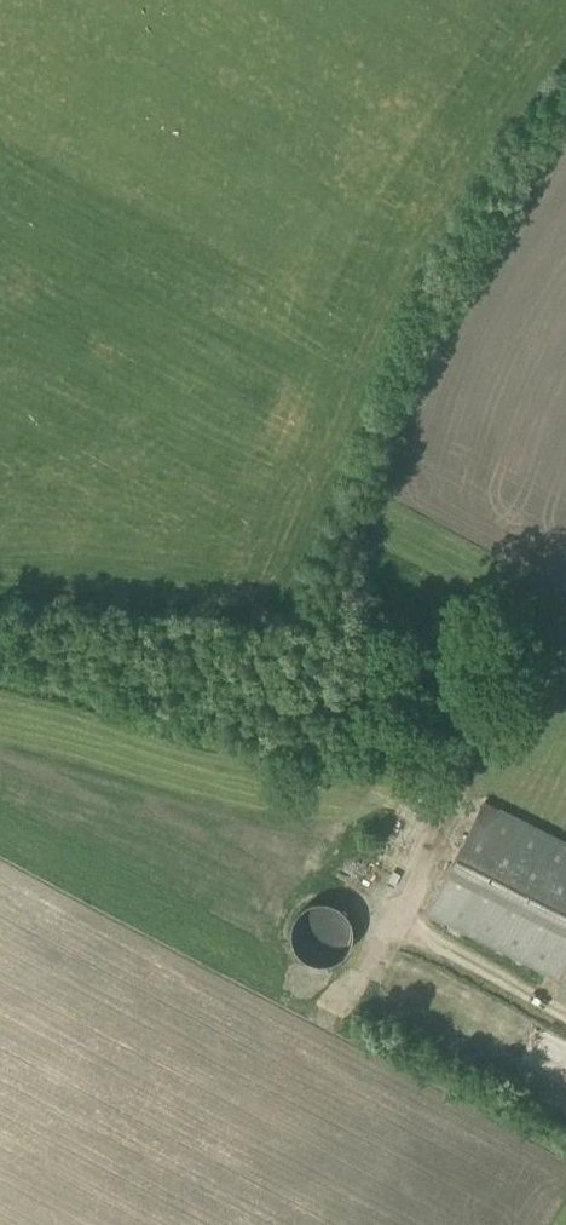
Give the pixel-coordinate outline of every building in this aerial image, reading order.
[(484,802),(428,912),(558,978),(565,963),(565,844),(484,802)] [(356,929),(356,928),(355,922),(353,913),(349,908),(345,903),(340,899),(334,896),(328,894),(320,894),(316,894),(308,897),(301,901),(297,904),(292,910),(290,915),(288,922),(288,930),(288,936),(291,943),(295,949),(299,953),(303,957),(309,960),(315,961),(322,962),(329,961),(335,959),(341,956),(346,952),(349,948),(353,942),(355,934),(356,929)] [(557,996),(565,1001),(565,979),(557,996)]
